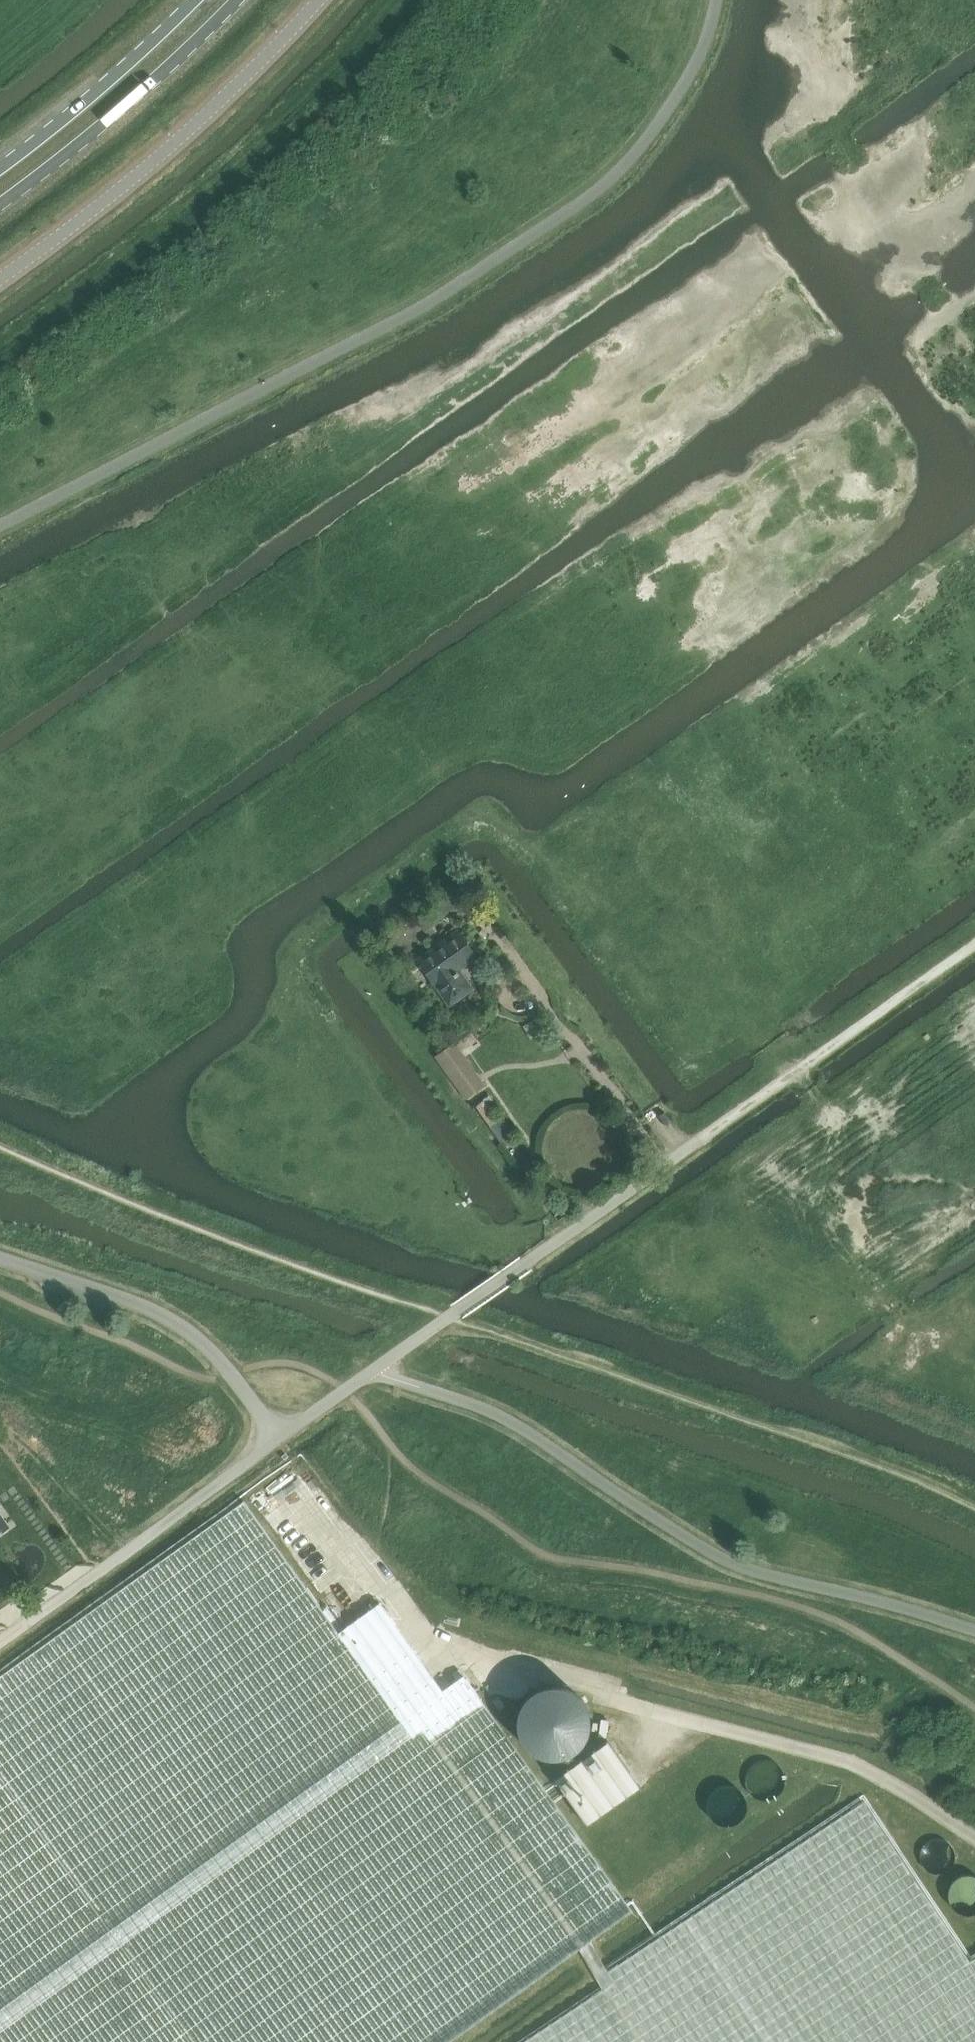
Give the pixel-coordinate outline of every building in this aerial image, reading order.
[(419,960),(425,968),(449,1001),(453,998),(456,1001),(467,993),(466,989),(470,986),(462,974),(459,974),(457,971),(476,957),(460,934),(447,943),(446,942),(419,960)] [(525,1026),(532,1039),(543,1033),(535,1020),(525,1026)] [(436,1057),(465,1099),(485,1085),(456,1043),(436,1057)] [(477,1107),(490,1125),(498,1119),(485,1101),(477,1107)] [(581,1950),(592,1941),(634,1912),(465,1676),(443,1691),(381,1603),(340,1633),(245,1501),(0,1676),(0,2041),(452,2041),(581,1950)] [(0,1536),(4,1534),(2,1532),(8,1528),(0,1516),(0,1536)] [(601,1761),(561,1794),(618,1872),(662,1838),(601,1761)] [(592,1941),(581,1950),(603,1988),(522,2041),(974,2041),(974,1957),(970,1961),(864,1802),(608,1970),(592,1941)] [(974,1848),(965,1861),(974,1868),(974,1848)]
